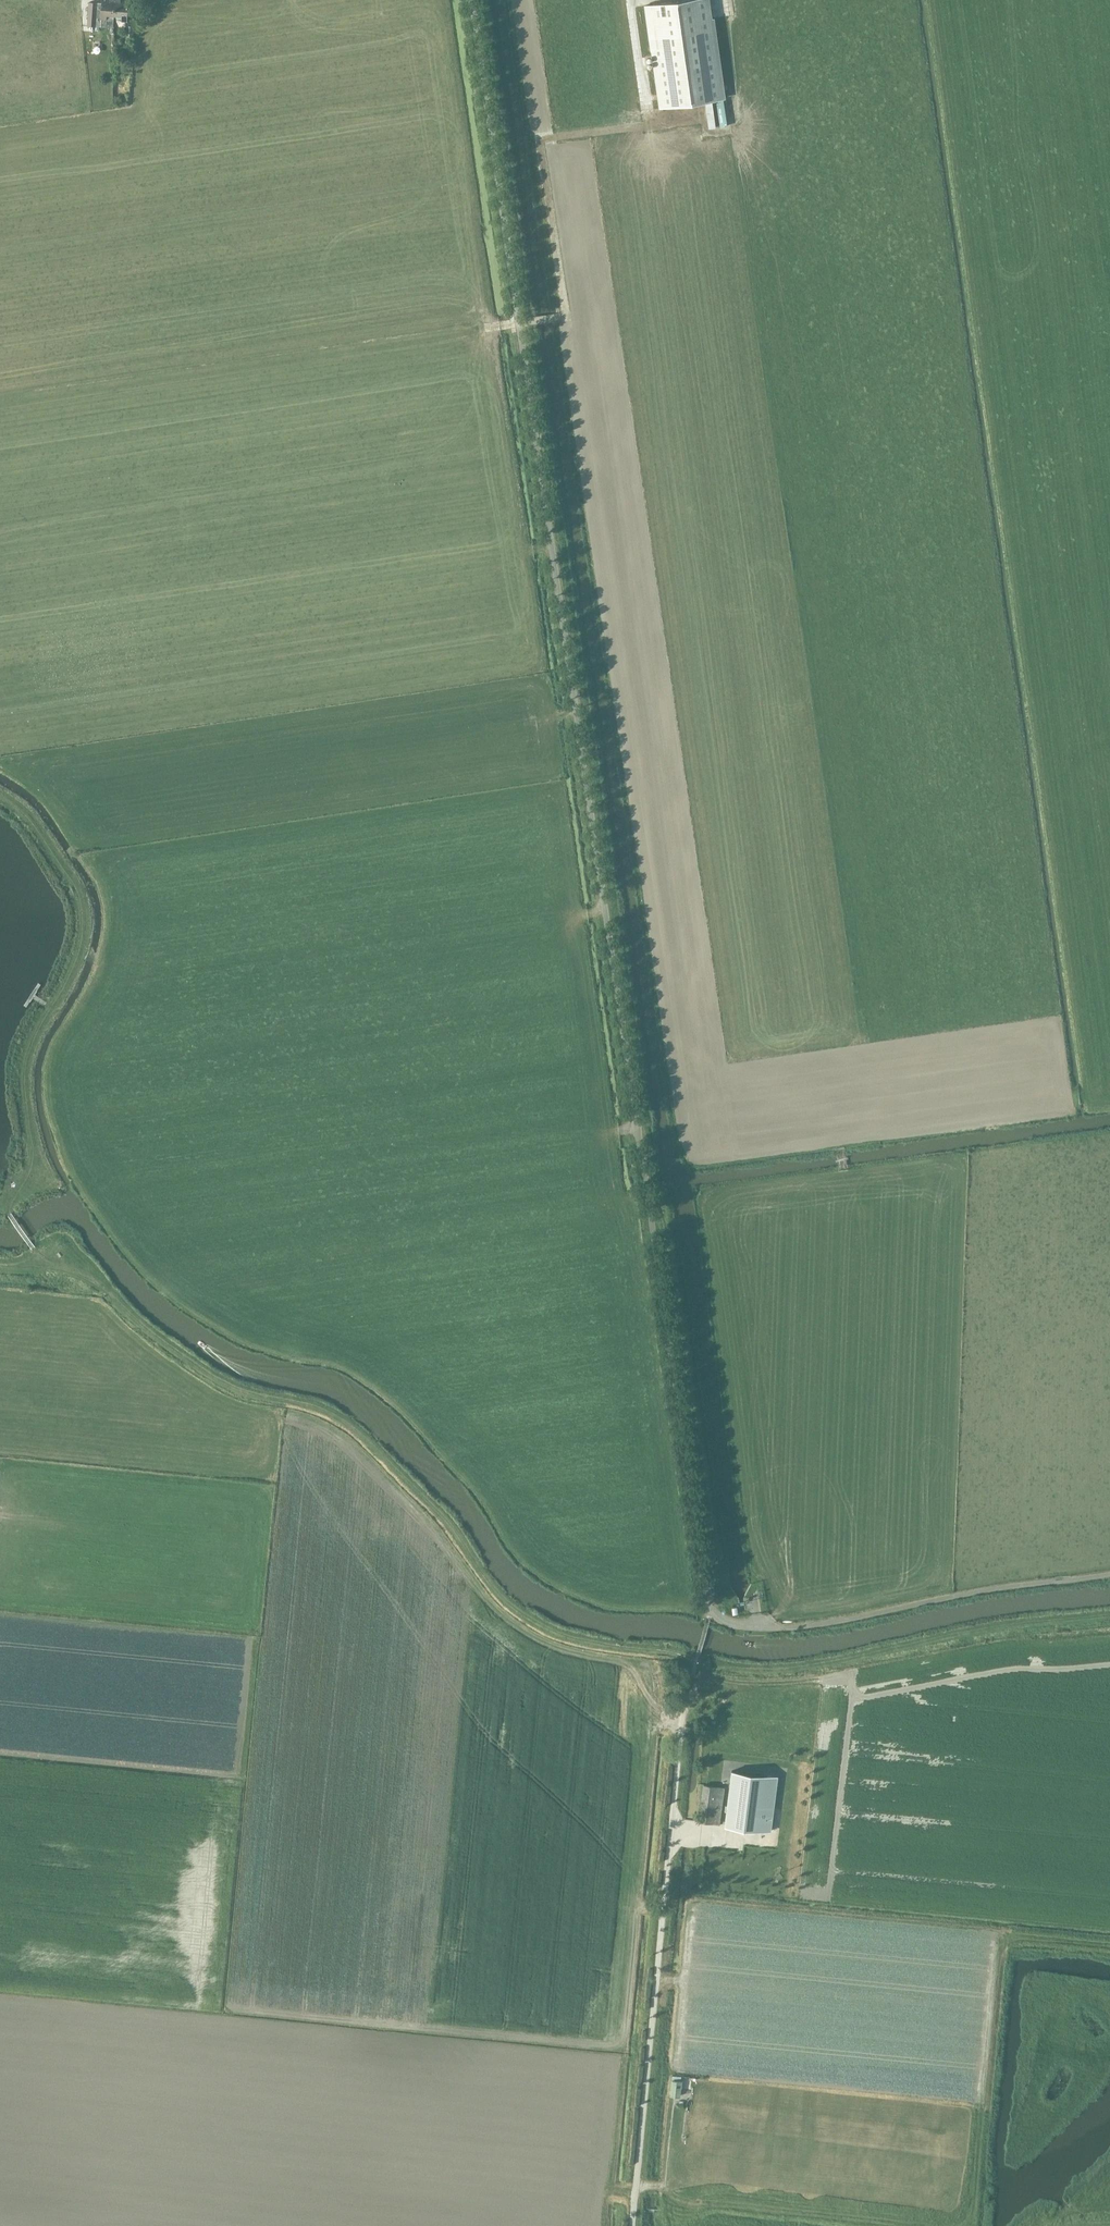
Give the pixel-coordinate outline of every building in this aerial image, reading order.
[(88,25),(102,26),(102,20),(106,20),(107,14),(114,15),(115,0),(102,0),(102,2),(89,1),(88,25)] [(114,15),(122,16),(121,21),(127,21),(128,0),(115,0),(114,15)] [(709,0),(683,0),(645,5),(661,107),(723,98),(709,0)] [(134,26),(126,25),(126,36),(133,36),(134,26)] [(93,28),(92,41),(100,42),(101,29),(93,28)] [(778,1776),(731,1770),(724,1826),(771,1832),(778,1776)] [(720,1825),(725,1788),(703,1785),(698,1821),(720,1825)] [(672,2075),(672,2080),(671,2080),(669,2096),(679,2097),(681,2076),(672,2075)]
